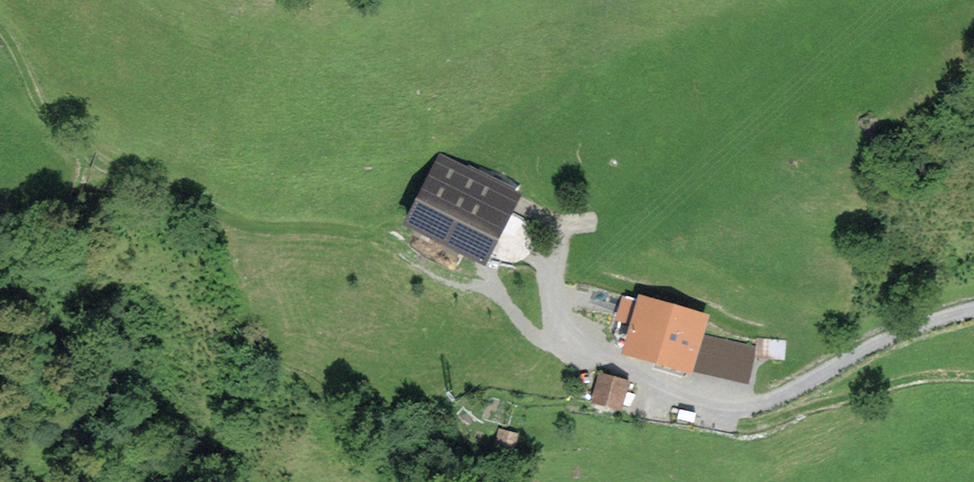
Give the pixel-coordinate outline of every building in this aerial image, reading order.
[(520,193),(438,153),(403,223),(485,263),(520,193)] [(701,316),(643,301),(640,310),(630,350),(688,366),(697,332),(701,316)] [(755,347),(697,332),(688,366),(746,381),(755,347)] [(758,338),(757,355),(782,357),(784,340),(758,338)] [(627,383),(600,376),(593,401),(621,408),(627,383)]
